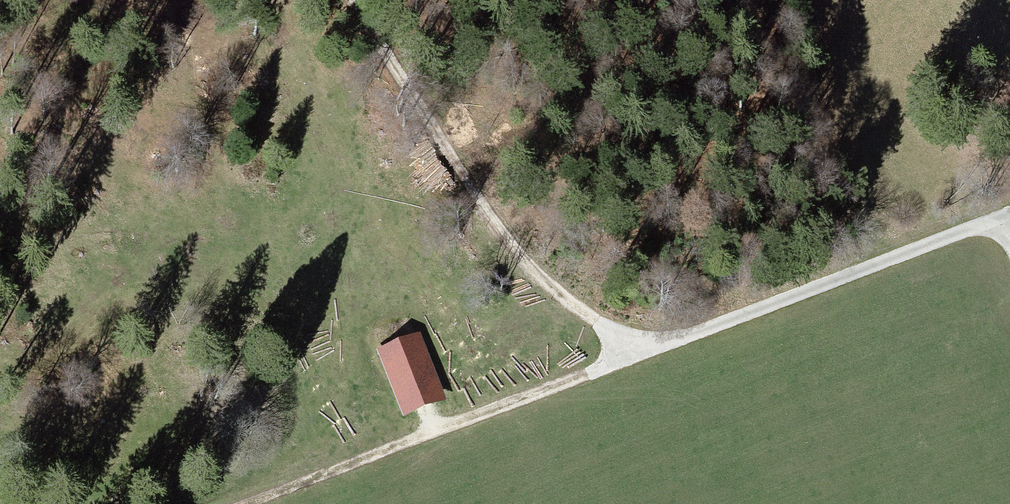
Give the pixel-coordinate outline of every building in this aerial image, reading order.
[(441,396),(418,337),(382,351),(406,410),(441,396)]
